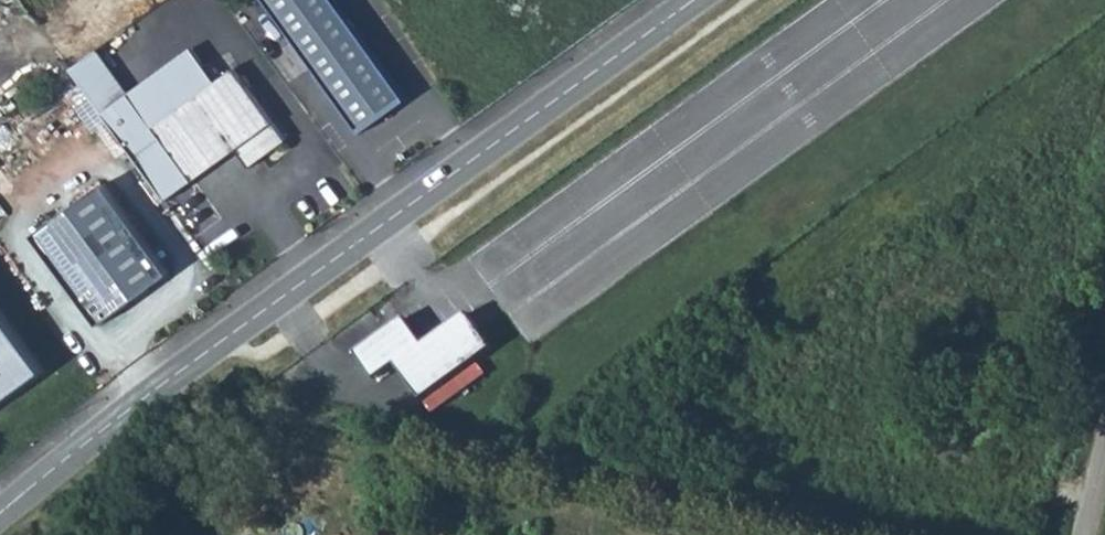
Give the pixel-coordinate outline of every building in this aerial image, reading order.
[(364,131),(406,99),(332,0),(266,0),(364,131)] [(72,75),(172,205),(241,152),(255,169),(290,142),(236,71),(219,84),(192,50),(131,97),(99,56),(72,75)] [(175,271),(106,182),(38,235),(107,324),(175,271)] [(45,372),(0,309),(0,405),(45,372)] [(409,317),(359,353),(380,380),(401,365),(426,400),(498,348),(472,313),(428,344),(409,317)]
